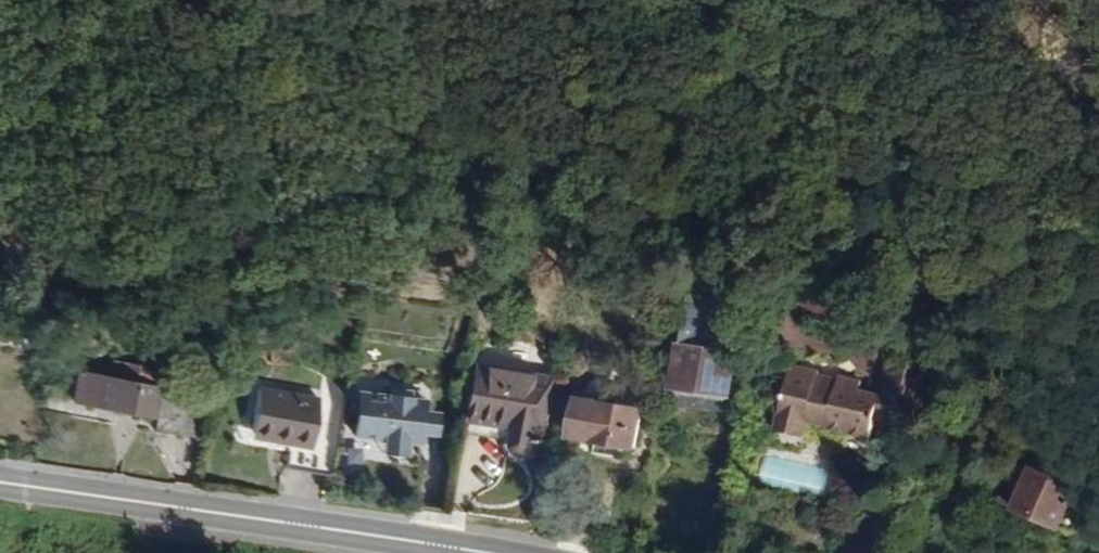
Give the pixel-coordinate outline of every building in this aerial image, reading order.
[(728,391),(734,350),(723,348),(701,346),(703,331),(704,321),(698,320),(699,311),(706,312),(726,296),(682,290),(670,382),(728,391)] [(723,348),(725,335),(703,331),(701,346),(723,348)] [(527,372),(531,351),(490,342),(486,363),(527,372)] [(888,405),(891,387),(886,386),(892,358),(884,357),(876,392),(871,418),(889,422),(892,405),(888,405)] [(919,412),(930,366),(892,358),(886,386),(891,387),(888,405),(892,405),(919,412)] [(871,418),(876,392),(856,388),(859,378),(835,374),(834,377),(814,372),(816,368),(788,362),(773,427),(803,433),(807,419),(824,424),(825,427),(868,436),(871,418)] [(536,449),(550,376),(475,363),(466,418),(511,426),(509,440),(509,444),(511,450),(518,456),(525,456),(533,453),(536,449)] [(145,413),(151,384),(74,369),(68,399),(145,413)] [(307,446),(316,395),(255,384),(246,435),(307,446)] [(199,437),(206,396),(157,388),(150,429),(199,437)] [(414,440),(420,398),(354,389),(349,432),(414,440)] [(632,446),(638,407),(574,397),(567,435),(632,446)] [(509,440),(511,426),(466,418),(464,433),(509,440)] [(1011,506),(1028,465),(1013,458),(994,498),(1011,506)] [(1059,526),(1077,485),(1028,465),(1011,506),(1059,526)]
